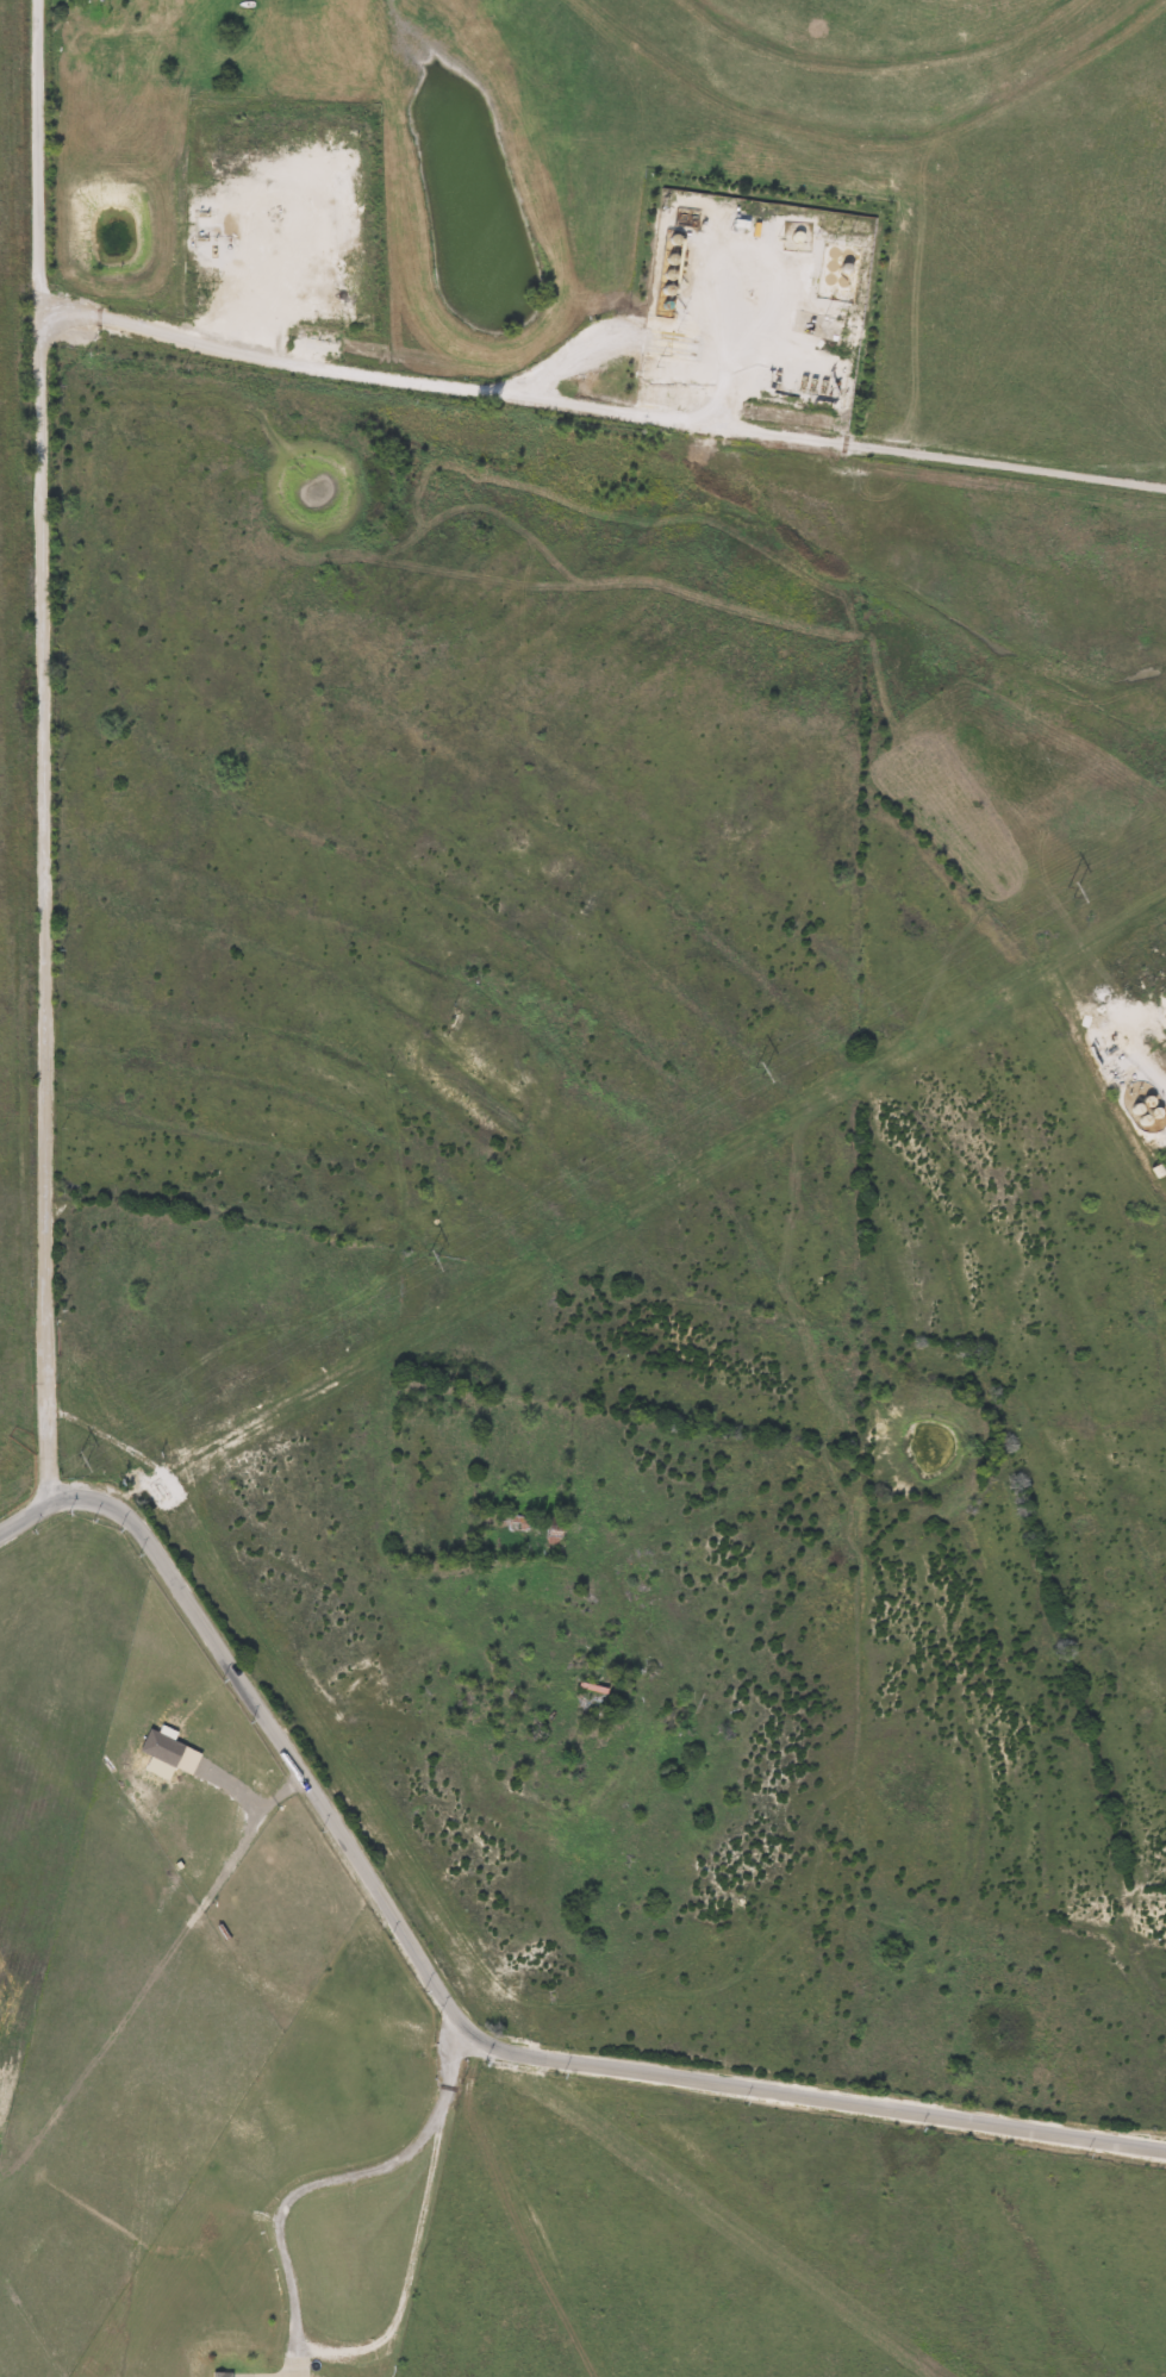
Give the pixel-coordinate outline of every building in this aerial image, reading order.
[(528,1530),(498,1529),(499,1516),(528,1517),(528,1530)] [(605,1693),(601,1701),(576,1689),(580,1682),(605,1693)]
